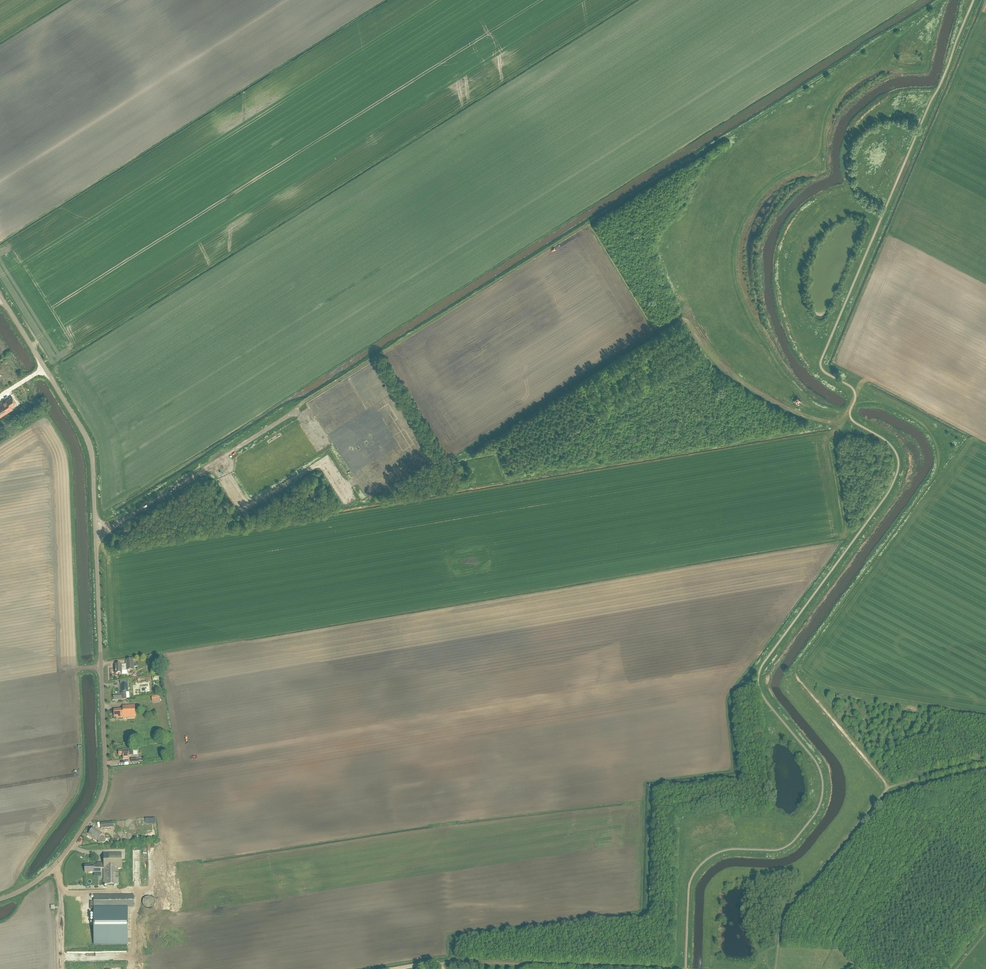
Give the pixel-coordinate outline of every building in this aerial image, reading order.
[(12,396),(3,402),(3,401),(0,403),(0,417),(13,409),(13,405),(17,403),(12,396)] [(798,397),(794,401),(798,405),(802,401),(798,397)] [(134,671),(133,661),(126,662),(126,666),(122,666),(122,665),(115,666),(116,675),(122,674),(122,672),(134,671)] [(121,694),(121,695),(113,695),(114,701),(122,700),(126,700),(126,693),(127,693),(127,692),(128,692),(127,684),(128,684),(128,681),(120,682),(120,684),(121,684),(121,692),(122,692),(123,693),(121,694)] [(135,718),(135,706),(123,707),(123,710),(114,711),(115,718),(116,718),(116,719),(123,718),(123,719),(135,718)] [(128,751),(128,750),(123,751),(123,752),(119,752),(119,753),(118,753),(118,755),(119,756),(123,756),(123,760),(129,759),(129,757),(134,756),(133,750),(128,751)] [(97,832),(93,829),(89,834),(93,837),(93,838),(98,841),(98,844),(105,843),(105,839),(101,837),(102,835),(98,832),(97,832)] [(97,869),(101,869),(104,869),(104,886),(119,886),(118,869),(122,869),(122,854),(103,854),(104,864),(97,864),(97,865),(97,869)] [(85,874),(102,873),(101,869),(97,869),(97,865),(94,865),(90,865),(90,866),(85,866),(85,874)] [(128,908),(134,908),(134,896),(94,896),(94,908),(128,908)] [(146,909),(147,909),(148,909),(149,909),(150,909),(151,908),(152,908),(153,907),(153,906),(154,906),(154,905),(154,904),(154,903),(154,902),(154,901),(153,901),(153,900),(152,899),(151,898),(150,898),(149,898),(148,898),(147,898),(146,898),(146,899),(145,899),(144,900),(144,901),(143,901),(143,902),(143,903),(143,904),(143,905),(143,906),(144,906),(144,907),(145,908),(146,908),(146,909)] [(128,946),(128,908),(94,908),(94,946),(128,946)]
